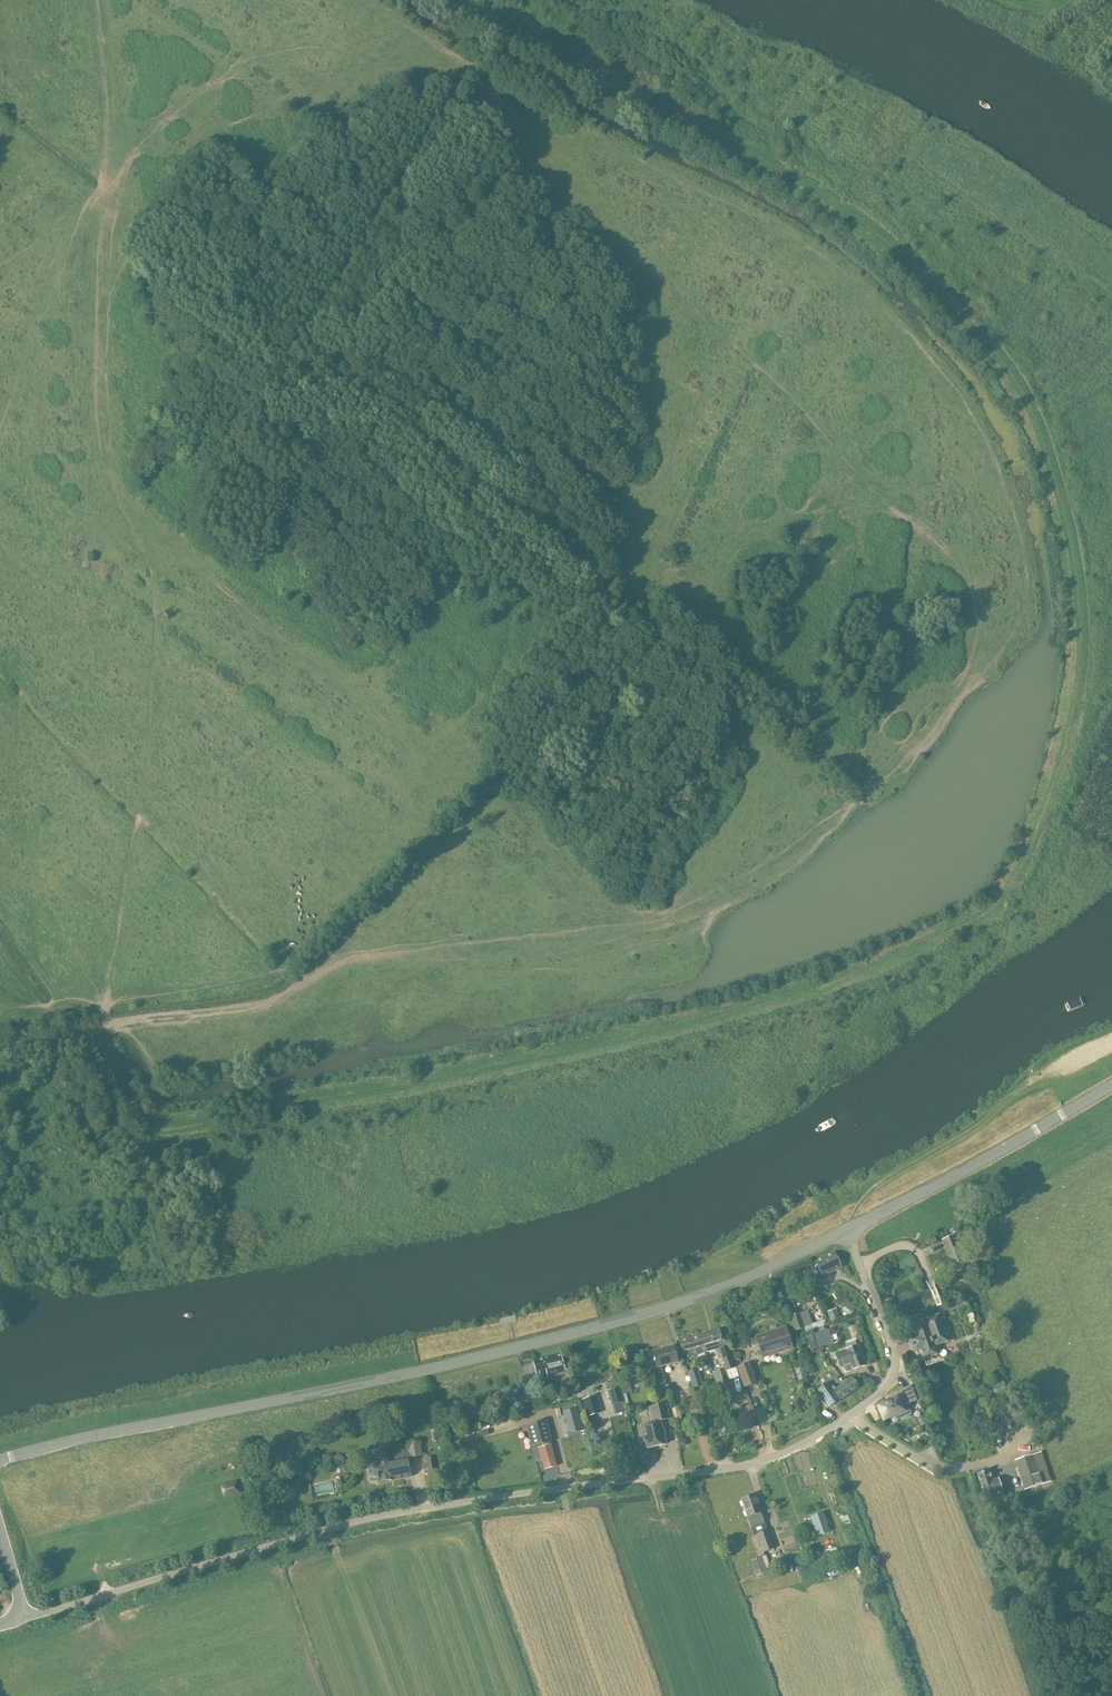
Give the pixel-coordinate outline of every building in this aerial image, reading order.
[(1003,1207),(995,1193),(984,1200),(992,1214),(1003,1207)] [(954,1235),(941,1240),(952,1266),(965,1261),(954,1235)] [(841,1267),(834,1252),(815,1261),(820,1271),(822,1277),(830,1273),(841,1267)] [(794,1330),(812,1325),(808,1311),(790,1316),(794,1330)] [(948,1342),(938,1315),(912,1325),(916,1337),(910,1339),(915,1352),(921,1350),(924,1360),(938,1355),(935,1346),(948,1342)] [(703,1345),(706,1353),(719,1349),(726,1371),(734,1368),(724,1336),(722,1337),(719,1329),(700,1335),(703,1345)] [(819,1347),(833,1343),(829,1329),(815,1333),(819,1347)] [(757,1337),(757,1338),(751,1340),(752,1345),(758,1343),(763,1355),(780,1350),(781,1351),(792,1347),(787,1333),(777,1336),(775,1331),(757,1337)] [(811,1350),(819,1347),(815,1333),(806,1336),(811,1350)] [(689,1358),(706,1353),(703,1345),(700,1335),(679,1341),(683,1352),(687,1350),(689,1358)] [(840,1369),(844,1367),(846,1372),(866,1365),(859,1345),(857,1346),(855,1341),(845,1345),(847,1350),(839,1353),(834,1354),(840,1369)] [(666,1385),(661,1367),(678,1362),(673,1346),(652,1352),(657,1368),(657,1370),(649,1372),(656,1396),(673,1392),(671,1384),(666,1385)] [(802,1366),(803,1366),(799,1351),(790,1354),(795,1370),(802,1367),(802,1366)] [(538,1377),(566,1370),(561,1353),(534,1360),(538,1377)] [(743,1389),(758,1383),(750,1362),(735,1368),(743,1389)] [(693,1389),(703,1386),(698,1369),(688,1372),(693,1389)] [(721,1396),(727,1394),(721,1377),(715,1379),(721,1396)] [(830,1381),(818,1390),(830,1407),(858,1387),(852,1378),(836,1389),(830,1381)] [(903,1389),(902,1387),(890,1396),(891,1400),(877,1406),(883,1421),(898,1415),(899,1418),(909,1414),(905,1405),(917,1400),(910,1386),(903,1389)] [(619,1388),(608,1391),(612,1404),(623,1401),(619,1388)] [(595,1396),(582,1400),(587,1417),(601,1412),(600,1411),(595,1396)] [(648,1408),(652,1422),(641,1425),(643,1432),(645,1441),(647,1448),(665,1444),(664,1436),(662,1427),(661,1427),(660,1420),(670,1417),(667,1403),(648,1408)] [(682,1419),(678,1406),(672,1408),(675,1421),(682,1419)] [(563,1412),(569,1434),(582,1430),(576,1408),(563,1412)] [(526,1426),(532,1447),(539,1445),(551,1442),(552,1442),(546,1420),(526,1426)] [(376,1462),(380,1482),(410,1477),(407,1460),(408,1460),(410,1459),(410,1458),(422,1456),(420,1442),(407,1444),(408,1452),(406,1453),(389,1456),(387,1447),(368,1451),(370,1464),(376,1462)] [(539,1448),(533,1450),(536,1462),(542,1460),(545,1469),(557,1465),(551,1445),(551,1442),(539,1445),(539,1448)] [(337,1475),(347,1473),(342,1454),(333,1456),(337,1475)] [(1025,1490),(1042,1484),(1032,1456),(1015,1461),(1025,1490)] [(426,1474),(432,1473),(429,1458),(423,1459),(426,1474)] [(985,1494),(987,1502),(1003,1497),(997,1479),(991,1481),(987,1471),(976,1474),(983,1495),(985,1494)] [(224,1497),(240,1492),(237,1481),(221,1486),(224,1497)] [(774,1549),(761,1513),(755,1494),(741,1499),(747,1517),(754,1535),(757,1534),(763,1553),(774,1549)] [(816,1536),(829,1531),(822,1513),(810,1517),(816,1536)] [(990,1549),(981,1552),(984,1559),(992,1556),(990,1549)] [(761,1557),(750,1561),(755,1575),(766,1571),(761,1557)]
